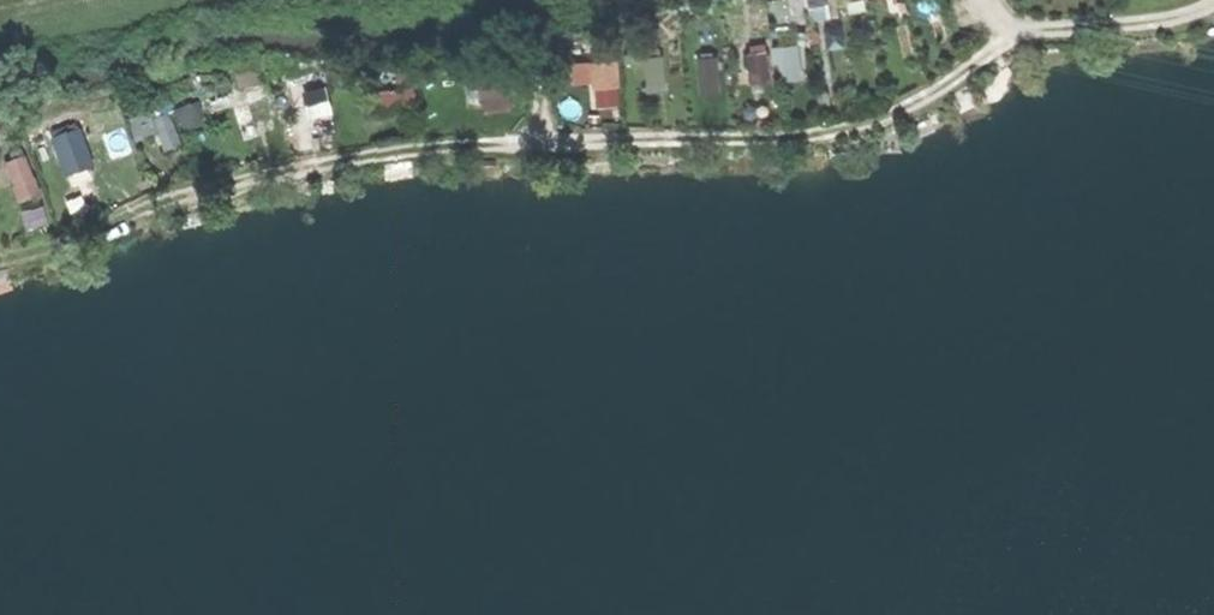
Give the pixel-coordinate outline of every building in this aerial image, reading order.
[(835,15),(833,0),(809,0),(810,18),(835,15)] [(778,45),(782,78),(808,75),(804,42),(778,45)] [(751,50),(751,80),(774,81),(774,50),(751,50)] [(724,88),(721,53),(700,55),(703,90),(724,88)] [(624,104),(622,57),(573,60),(574,82),(597,81),(598,106),(624,104)] [(483,109),(516,106),(512,70),(479,73),(483,109)] [(234,99),(242,134),(281,125),(273,89),(234,99)] [(202,100),(179,104),(183,129),(207,126),(202,100)] [(168,149),(186,142),(172,108),(154,115),(168,149)] [(53,135),(66,175),(97,166),(83,125),(53,135)] [(30,153),(7,160),(20,202),(43,194),(30,153)]
